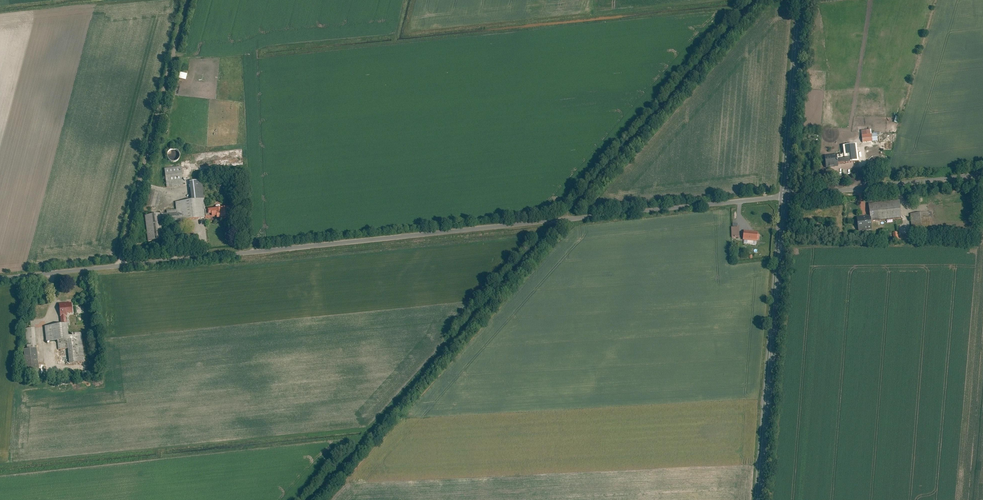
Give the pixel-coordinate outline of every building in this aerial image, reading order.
[(187,80),(189,74),(181,72),(180,78),(187,80)] [(861,127),(863,143),(878,141),(878,136),(882,136),(881,132),(871,133),(871,130),(867,131),(866,127),(861,127)] [(825,156),(827,169),(839,167),(839,165),(860,162),(857,144),(843,145),(844,154),(825,156)] [(181,166),(164,168),(166,187),(183,185),(181,166)] [(231,187),(240,187),(239,179),(231,179),(231,187)] [(205,209),(201,180),(190,181),(192,199),(175,201),(176,209),(166,210),(166,213),(163,213),(164,222),(206,217),(205,209)] [(161,192),(149,189),(145,206),(157,209),(161,192)] [(856,218),(858,233),(873,231),(872,223),(903,218),(900,198),(868,202),(870,216),(856,218)] [(207,209),(205,209),(206,217),(216,216),(217,218),(233,216),(232,205),(207,208),(207,209)] [(932,211),(911,215),(914,231),(932,228),(931,217),(933,217),(932,211)] [(163,213),(145,215),(148,241),(166,239),(164,222),(163,213)] [(730,227),(730,238),(740,238),(740,227),(738,227),(738,224),(733,224),(733,227),(730,227)] [(745,231),(744,240),(757,241),(757,240),(759,240),(760,234),(758,234),(758,232),(745,231)] [(67,302),(58,303),(60,325),(66,324),(66,316),(67,316),(66,313),(72,312),(71,302),(67,303),(67,302)] [(60,325),(45,326),(46,341),(57,340),(58,350),(67,349),(68,363),(84,362),(81,332),(74,333),(74,335),(68,336),(66,324),(60,325)] [(35,327),(25,329),(27,349),(36,348),(37,348),(35,327)] [(27,349),(23,349),(26,373),(39,372),(36,348),(27,349)]
